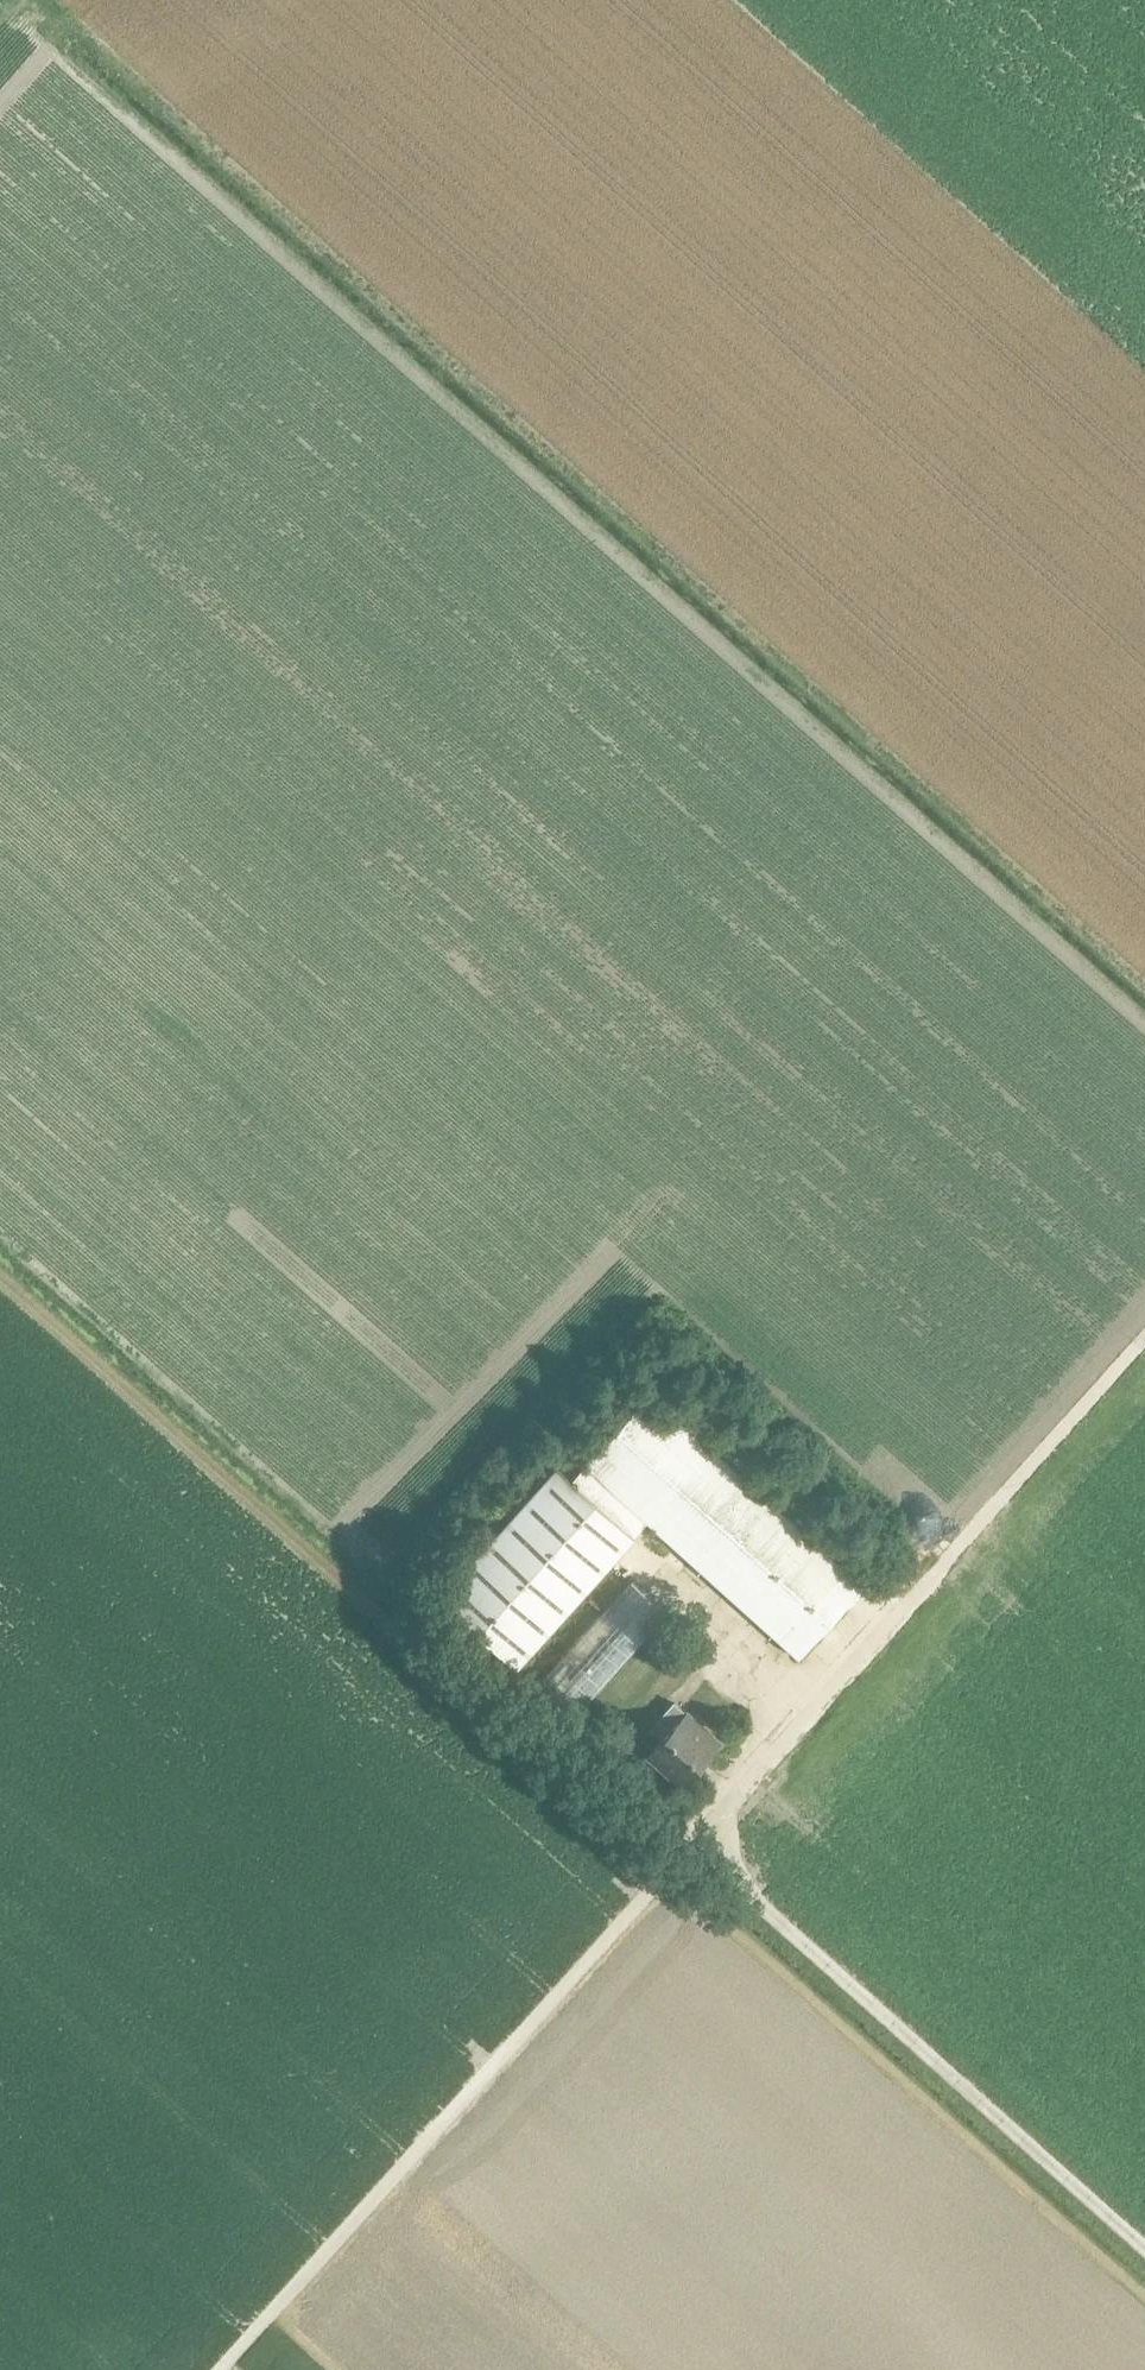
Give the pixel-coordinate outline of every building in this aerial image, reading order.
[(651,1393),(585,1466),(572,1480),(556,1466),(440,1595),(517,1665),(647,1521),(797,1657),(863,1585),(651,1393)] [(573,1716),(668,1611),(631,1578),(537,1683),(573,1716)] [(685,1785),(722,1744),(674,1702),(660,1717),(667,1723),(659,1733),(664,1738),(649,1754),(685,1785)]
